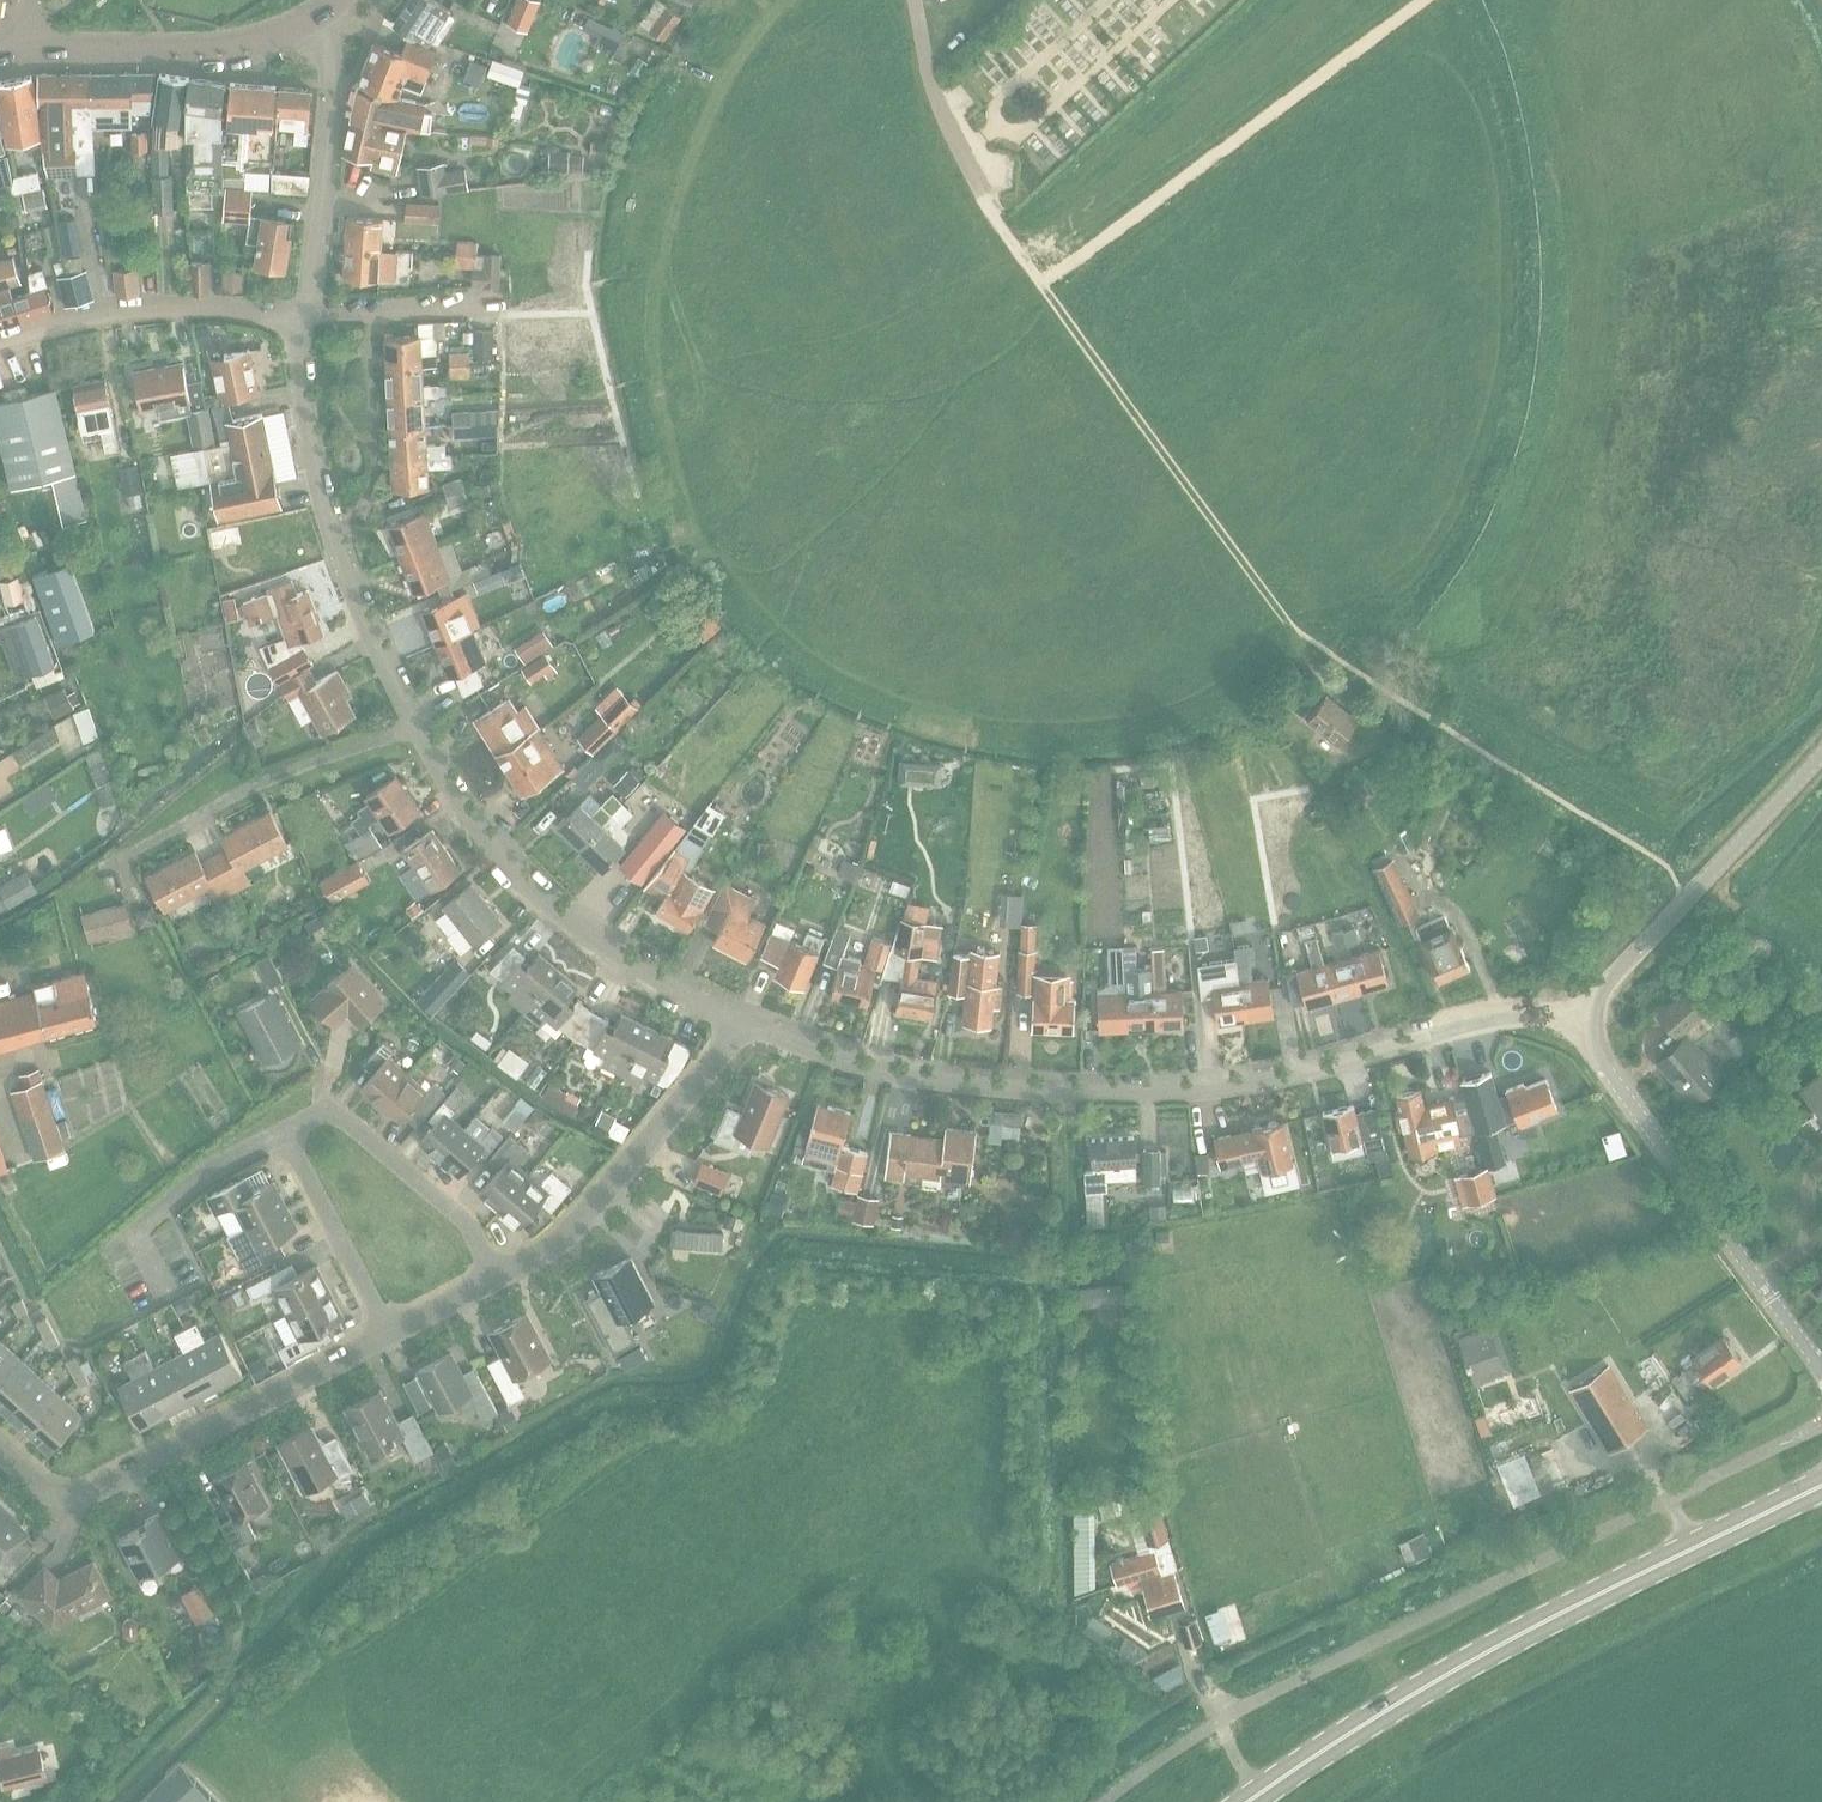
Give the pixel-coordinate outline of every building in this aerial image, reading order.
[(430,43),(437,32),(435,31),(448,9),(433,0),(409,0),(395,23),(417,37),(418,35),(430,43)] [(526,17),(531,20),(539,0),(516,0),(506,22),(521,28),(526,17)] [(664,40),(681,15),(658,0),(656,0),(640,23),(664,40)] [(615,49),(622,32),(609,26),(601,42),(615,49)] [(391,97),(397,98),(403,84),(421,91),(437,52),(407,39),(402,53),(374,42),(358,84),(391,97)] [(487,74),(519,85),(524,69),(493,58),(487,74)] [(123,75),(124,120),(132,120),(132,117),(137,117),(137,112),(151,112),(156,74),(123,75)] [(186,108),(190,78),(160,74),(154,120),(153,140),(160,140),(161,122),(186,126),(188,108),(186,108)] [(93,146),(93,119),(92,75),(38,76),(40,106),(43,106),(43,125),(40,126),(42,139),(44,151),(48,175),(95,173),(93,146)] [(93,119),(124,120),(123,75),(92,75),(93,119)] [(40,126),(32,77),(0,84),(0,101),(8,144),(14,177),(26,175),(22,150),(15,152),(14,144),(26,142),(28,154),(44,151),(42,139),(40,126)] [(224,176),(222,125),(222,112),(226,83),(190,78),(186,108),(188,108),(186,126),(188,191),(224,190),(224,176)] [(228,126),(242,127),(273,130),(277,87),(231,83),(228,126)] [(295,144),(307,145),(312,90),(279,87),(276,125),(296,127),(295,144)] [(397,98),(391,97),(357,88),(351,117),(405,129),(410,130),(431,131),(433,114),(424,113),(425,104),(397,98)] [(8,144),(0,101),(0,146),(8,144)] [(398,164),(405,129),(351,117),(343,152),(398,164)] [(242,127),(228,126),(222,125),(224,176),(244,175),(242,127)] [(172,177),(169,177),(168,147),(153,148),(154,211),(173,211),(172,177)] [(466,166),(445,170),(443,163),(418,167),(422,195),(469,188),(466,166)] [(296,186),(308,187),(309,176),(274,173),(272,191),(295,193),(296,186)] [(228,216),(251,218),(253,189),(229,187),(228,216)] [(407,220),(438,222),(440,204),(408,202),(407,220)] [(283,260),(287,261),(291,236),(282,234),(284,220),(263,216),(255,264),(281,269),(283,260)] [(346,247),(382,249),(384,218),(348,216),(346,247)] [(191,295),(209,295),(208,220),(190,220),(191,295)] [(458,243),(457,254),(477,255),(477,245),(458,243)] [(396,250),(382,249),(346,247),(344,278),(380,280),(380,276),(394,277),(396,250)] [(456,266),(476,268),(477,256),(457,254),(456,266)] [(484,286),(500,287),(502,257),(487,256),(484,286)] [(20,281),(13,259),(0,262),(0,287),(20,281)] [(115,270),(117,297),(139,294),(136,268),(115,270)] [(58,279),(65,307),(93,300),(86,272),(58,279)] [(223,286),(241,287),(242,272),(224,272),(223,286)] [(12,298),(19,321),(53,311),(46,287),(12,298)] [(12,298),(6,300),(2,290),(0,291),(0,327),(19,321),(12,298)] [(219,395),(257,388),(246,325),(228,326),(226,319),(217,321),(219,329),(209,331),(212,342),(207,343),(219,395)] [(464,328),(464,320),(443,321),(444,328),(464,328)] [(386,370),(423,368),(423,366),(437,365),(435,321),(418,322),(418,336),(385,338),(386,370)] [(473,359),(493,359),(494,329),(474,328),(473,359)] [(449,366),(469,365),(468,349),(448,351),(449,366)] [(207,407),(192,409),(182,362),(134,372),(142,408),(158,405),(161,416),(186,411),(192,444),(213,440),(207,407)] [(469,365),(449,366),(450,377),(470,376),(469,365)] [(388,399),(424,397),(423,368),(386,370),(388,399)] [(104,446),(116,444),(104,379),(73,385),(82,430),(100,427),(104,446)] [(85,519),(53,389),(0,402),(0,444),(11,489),(51,479),(62,525),(85,519)] [(389,428),(426,426),(424,397),(388,399),(389,428)] [(230,405),(213,409),(217,419),(222,443),(195,449),(202,481),(210,480),(218,519),(282,506),(263,414),(233,420),(230,405)] [(453,425),(483,423),(473,423),(472,410),(452,411),(453,425)] [(483,423),(453,425),(453,437),(483,436),(483,423)] [(391,457),(446,454),(446,444),(427,445),(426,426),(389,428),(391,457)] [(446,454),(391,457),(393,489),(429,487),(428,457),(446,456),(446,454)] [(119,469),(124,494),(128,493),(140,490),(141,490),(137,465),(128,467),(119,469)] [(447,495),(465,490),(461,477),(443,482),(447,495)] [(465,490),(447,495),(451,508),(469,503),(465,490)] [(401,559),(437,545),(424,512),(388,526),(401,559)] [(57,538),(20,550),(50,617),(77,608),(57,538)] [(437,545),(401,559),(413,593),(450,579),(437,545)] [(474,580),(492,573),(486,559),(468,567),(474,580)] [(492,573),(474,580),(478,591),(496,584),(492,573)] [(6,604),(22,599),(16,577),(0,581),(0,583),(6,604)] [(272,593),(245,603),(249,618),(276,610),(286,637),(289,644),(301,640),(323,634),(308,591),(297,593),(294,581),(271,587),(272,593)] [(666,600),(689,622),(704,609),(680,585),(666,600)] [(435,644),(471,628),(457,596),(421,611),(435,644)] [(471,628),(435,644),(449,678),(455,675),(475,667),(485,662),(471,628)] [(518,637),(501,647),(507,657),(523,648),(518,637)] [(312,658),(303,644),(271,661),(279,676),(312,658)] [(481,683),(475,667),(455,675),(463,695),(481,683)] [(337,671),(317,683),(308,668),(281,683),(303,724),(314,718),(323,734),(355,716),(341,691),(347,689),(337,671)] [(62,689),(47,700),(57,720),(74,710),(62,689)] [(1307,720),(1339,745),(1358,721),(1326,695),(1307,720)] [(497,753),(538,728),(526,708),(515,714),(507,701),(476,720),(497,753)] [(73,711),(84,741),(99,736),(88,706),(73,711)] [(577,736),(593,752),(617,727),(601,711),(577,736)] [(538,728),(497,753),(521,793),(563,768),(538,728)] [(573,777),(585,789),(627,745),(616,733),(573,777)] [(94,786),(103,807),(119,797),(105,759),(89,766),(97,785),(94,786)] [(381,817),(390,830),(419,810),(396,777),(367,797),(371,803),(358,811),(361,815),(352,822),(361,835),(346,845),(357,861),(383,846),(369,826),(381,817)] [(581,847),(623,802),(613,793),(593,814),(581,802),(559,826),(581,847)] [(623,802),(581,847),(603,868),(625,846),(624,844),(627,841),(629,832),(622,825),(633,813),(623,802)] [(640,881),(684,827),(674,819),(665,812),(621,865),(630,873),(640,881)] [(218,863),(233,892),(250,883),(243,871),(288,847),(271,813),(222,839),(231,856),(218,863)] [(396,874),(415,901),(460,870),(433,830),(404,851),(412,864),(396,874)] [(682,837),(645,887),(664,897),(657,911),(689,929),(713,889),(687,873),(699,845),(682,837)] [(233,892),(218,863),(205,870),(195,853),(148,878),(166,911),(209,889),(216,901),(233,892)] [(1375,868),(1401,922),(1421,913),(1395,859),(1375,868)] [(322,881),(333,902),(368,882),(356,862),(322,881)] [(712,942),(747,960),(766,925),(750,916),(758,901),(726,884),(704,923),(718,931),(712,942)] [(448,937),(461,954),(501,921),(472,885),(445,907),(447,910),(435,919),(449,936),(448,937)] [(1023,926),(1023,922),(1026,896),(1008,894),(1005,924),(1020,926),(1023,926)] [(83,915),(90,941),(131,929),(124,904),(83,915)] [(1452,927),(1450,928),(1444,915),(1417,927),(1422,939),(1421,940),(1439,982),(1470,969),(1452,927)] [(829,947),(842,951),(851,926),(838,921),(829,947)] [(1023,926),(1020,926),(1017,991),(1039,992),(1039,998),(1034,997),(1032,1029),(1073,1031),(1075,999),(1067,999),(1068,975),(1034,973),(1037,923),(1023,922),(1023,926)] [(899,923),(884,977),(901,980),(896,1012),(933,1018),(939,981),(917,976),(922,953),(918,952),(924,929),(899,923)] [(1335,1000),(1325,964),(1314,926),(1297,931),(1300,942),(1304,940),(1312,968),(1297,972),(1307,1008),(1335,1000)] [(1343,929),(1348,944),(1359,941),(1355,926),(1343,929)] [(1336,947),(1348,944),(1343,929),(1332,932),(1336,947)] [(819,953),(818,953),(824,938),(809,932),(803,946),(773,933),(763,956),(780,964),(776,975),(805,987),(819,953)] [(1236,955),(1245,1020),(1273,1016),(1268,980),(1251,982),(1245,936),(1234,938),(1237,955),(1236,955)] [(888,960),(891,949),(892,947),(873,942),(870,956),(888,960)] [(1128,1030),(1126,993),(1125,964),(1135,963),(1134,943),(1111,944),(1113,980),(1097,989),(1099,1032),(1128,1030)] [(524,1010),(558,970),(538,954),(528,966),(523,962),(527,957),(514,946),(491,970),(514,990),(508,997),(524,1010)] [(428,964),(435,973),(457,956),(450,947),(428,964)] [(1351,957),(1361,993),(1389,985),(1379,949),(1351,957)] [(255,960),(269,986),(282,980),(268,953),(255,960)] [(993,1006),(999,1007),(1001,987),(997,987),(999,974),(980,972),(981,956),(951,953),(947,992),(967,994),(964,1022),(991,1025),(993,1006)] [(1217,1024),(1245,1020),(1236,955),(1224,957),(1228,986),(1212,988),(1217,1024)] [(1335,1000),(1361,993),(1351,957),(1325,964),(1335,1000)] [(832,996),(868,1005),(877,968),(841,959),(832,996)] [(1128,1030),(1155,1029),(1152,962),(1140,963),(1141,992),(1126,993),(1128,1030)] [(1152,962),(1155,1029),(1184,1028),(1182,990),(1165,991),(1164,962),(1152,962)] [(349,1014),(359,1025),(384,1002),(350,964),(310,1000),(332,1024),(344,1014),(349,1014)] [(95,1021),(84,970),(33,984),(35,991),(0,1001),(0,1048),(95,1021)] [(574,1039),(593,1010),(578,998),(574,1003),(568,999),(578,987),(558,970),(524,1010),(542,1025),(548,1017),(574,1039)] [(1722,1075),(1692,1043),(1715,1022),(1685,990),(1657,1015),(1676,1035),(1680,1031),(1686,1038),(1673,1050),(1676,1052),(1661,1066),(1693,1101),(1722,1075)] [(238,1011),(264,1061),(299,1043),(273,993),(238,1011)] [(621,1073),(645,1026),(621,1014),(614,1027),(607,1024),(610,1019),(593,1010),(574,1039),(607,1055),(603,1064),(621,1073)] [(645,1026),(621,1073),(640,1082),(645,1074),(667,1085),(682,1067),(687,1057),(691,1048),(676,1041),(669,1055),(661,1051),(668,1037),(645,1026)] [(382,1103),(407,1073),(388,1057),(395,1050),(383,1040),(363,1063),(373,1073),(362,1087),(382,1103)] [(11,1090),(33,1159),(66,1149),(39,1068),(19,1074),(23,1086),(11,1090)] [(1508,1094),(1498,1098),(1490,1072),(1461,1081),(1487,1169),(1505,1164),(1495,1128),(1506,1125),(1505,1123),(1510,1121),(1512,1126),(1518,1124),(1520,1128),(1539,1120),(1538,1116),(1557,1109),(1545,1080),(1525,1088),(1523,1083),(1506,1090),(1508,1094)] [(407,1073),(382,1103),(401,1120),(405,1116),(416,1125),(444,1092),(432,1082),(426,1089),(407,1073)] [(1821,1121),(1821,1074),(1799,1092),(1821,1121)] [(733,1131),(769,1146),(790,1096),(757,1081),(740,1117),(733,1131)] [(438,1158),(464,1128),(449,1116),(466,1095),(455,1086),(428,1118),(434,1123),(419,1141),(438,1158)] [(1438,1104),(1424,1107),(1421,1090),(1396,1096),(1400,1113),(1395,1114),(1399,1130),(1404,1129),(1409,1152),(1460,1140),(1451,1099),(1437,1102),(1438,1104)] [(850,1111),(819,1104),(806,1149),(838,1158),(850,1111)] [(1339,1157),(1364,1152),(1353,1106),(1323,1113),(1331,1149),(1336,1148),(1339,1157)] [(1001,1136),(1018,1138),(1020,1114),(990,1110),(987,1140),(1001,1142),(1001,1136)] [(1277,1168),(1293,1164),(1282,1121),(1251,1128),(1252,1132),(1241,1135),(1240,1131),(1214,1137),(1221,1167),(1247,1161),(1247,1159),(1259,1157),(1266,1189),(1281,1185),(1277,1168)] [(464,1128),(438,1158),(458,1175),(474,1157),(480,1162),(503,1135),(492,1125),(479,1141),(464,1128)] [(952,1181),(969,1183),(975,1133),(946,1130),(945,1139),(935,1138),(934,1142),(909,1139),(910,1135),(892,1133),(886,1179),(902,1181),(903,1176),(923,1178),(924,1170),(953,1174),(952,1181)] [(498,1209),(528,1174),(517,1165),(529,1151),(509,1134),(489,1158),(500,1167),(479,1192),(498,1209)] [(1085,1171),(1088,1226),(1108,1225),(1106,1190),(1107,1190),(1107,1178),(1135,1176),(1133,1138),(1091,1140),(1093,1170),(1085,1171)] [(868,1172),(858,1170),(864,1148),(847,1143),(841,1165),(836,1164),(831,1184),(857,1192),(859,1186),(863,1187),(868,1172)] [(1142,1184),(1162,1184),(1162,1149),(1142,1149),(1142,1184)] [(1195,1154),(1197,1172),(1209,1171),(1207,1152),(1195,1154)] [(1387,1156),(1376,1158),(1379,1175),(1391,1172),(1387,1156)] [(692,1182),(721,1194),(730,1172),(701,1160),(692,1182)] [(528,1174),(498,1209),(518,1226),(540,1201),(551,1210),(571,1187),(551,1170),(540,1184),(528,1174)] [(1460,1177),(1467,1204),(1495,1196),(1487,1170),(1460,1177)] [(245,1225),(285,1204),(272,1181),(252,1191),(245,1176),(207,1196),(215,1212),(225,1207),(232,1210),(236,1208),(245,1225)] [(285,1204),(245,1225),(254,1242),(250,1244),(248,1252),(239,1257),(247,1273),(285,1253),(277,1238),(297,1228),(285,1204)] [(1114,1241),(1119,1278),(1141,1275),(1136,1238),(1114,1241)] [(593,1276),(600,1289),(583,1298),(612,1353),(637,1341),(624,1316),(653,1301),(630,1257),(593,1276)] [(285,1313),(329,1290),(316,1265),(285,1281),(279,1269),(245,1286),(252,1299),(273,1288),(285,1313)] [(1077,1286),(1079,1306),(1124,1302),(1122,1282),(1077,1286)] [(329,1290),(285,1313),(298,1337),(277,1348),(284,1361),(317,1343),(311,1331),(342,1315),(329,1290)] [(11,1302),(18,1317),(28,1312),(21,1297),(11,1302)] [(487,1362),(508,1402),(524,1394),(515,1377),(550,1359),(525,1312),(489,1331),(502,1354),(487,1362)] [(1460,1337),(1473,1377),(1502,1367),(1485,1316),(1466,1323),(1470,1334),(1460,1337)] [(42,1334),(52,1329),(46,1317),(36,1322),(42,1334)] [(184,1328),(216,1388),(242,1374),(220,1332),(205,1340),(195,1322),(184,1328)] [(191,1401),(216,1388),(184,1328),(174,1333),(183,1351),(169,1359),(191,1401)] [(52,1329),(42,1334),(49,1348),(59,1343),(52,1329)] [(1707,1382),(1711,1388),(1726,1377),(1723,1373),(1740,1361),(1723,1338),(1692,1361),(1694,1364),(1672,1380),(1686,1398),(1707,1382)] [(20,1359),(0,1341),(0,1381),(20,1359)] [(191,1401),(169,1359),(154,1367),(144,1349),(134,1354),(166,1414),(191,1401)] [(477,1374),(464,1380),(449,1352),(418,1369),(439,1409),(457,1400),(466,1415),(477,1409),(483,1420),(497,1412),(477,1374)] [(634,1352),(618,1361),(623,1370),(639,1361),(634,1352)] [(139,1428),(166,1414),(134,1354),(123,1360),(133,1378),(117,1386),(139,1428)] [(72,1373),(90,1364),(87,1359),(80,1363),(76,1355),(66,1360),(72,1373)] [(40,1377),(20,1359),(0,1381),(0,1405),(8,1412),(40,1377)] [(90,1364),(72,1373),(79,1387),(89,1381),(85,1373),(93,1370),(90,1364)] [(1570,1389),(1608,1452),(1648,1427),(1610,1364),(1570,1389)] [(403,1382),(419,1412),(431,1405),(415,1376),(403,1382)] [(28,1431),(60,1396),(40,1377),(8,1412),(28,1431)] [(412,1412),(395,1421),(379,1389),(346,1407),(360,1434),(357,1439),(361,1446),(366,1446),(369,1452),(401,1435),(415,1460),(433,1451),(412,1412)] [(60,1396),(28,1431),(49,1450),(81,1415),(60,1396)] [(335,1437),(321,1445),(310,1426),(278,1443),(303,1490),(334,1474),(336,1477),(352,1469),(335,1437)] [(219,1522),(232,1548),(255,1536),(244,1515),(267,1503),(245,1461),(213,1478),(233,1515),(219,1522)] [(1495,1470),(1512,1509),(1530,1501),(1513,1462),(1495,1470)] [(1171,1566),(1163,1540),(1167,1539),(1156,1503),(1136,1509),(1148,1545),(1150,1544),(1153,1551),(1110,1564),(1116,1586),(1141,1578),(1152,1615),(1183,1605),(1171,1566)] [(2,1583),(35,1548),(21,1536),(24,1533),(0,1511),(0,1581),(2,1583)] [(139,1578),(181,1555),(158,1512),(145,1520),(148,1526),(140,1530),(139,1527),(118,1538),(139,1578)] [(52,1624),(109,1594),(92,1562),(58,1580),(44,1567),(18,1595),(30,1605),(31,1604),(52,1624)] [(1178,1623),(1186,1647),(1202,1642),(1194,1618),(1178,1623)] [(12,1754),(10,1745),(0,1747),(0,1769),(4,1787),(46,1777),(38,1747),(12,1754)] [(179,1762),(139,1801),(219,1801),(179,1762)]
